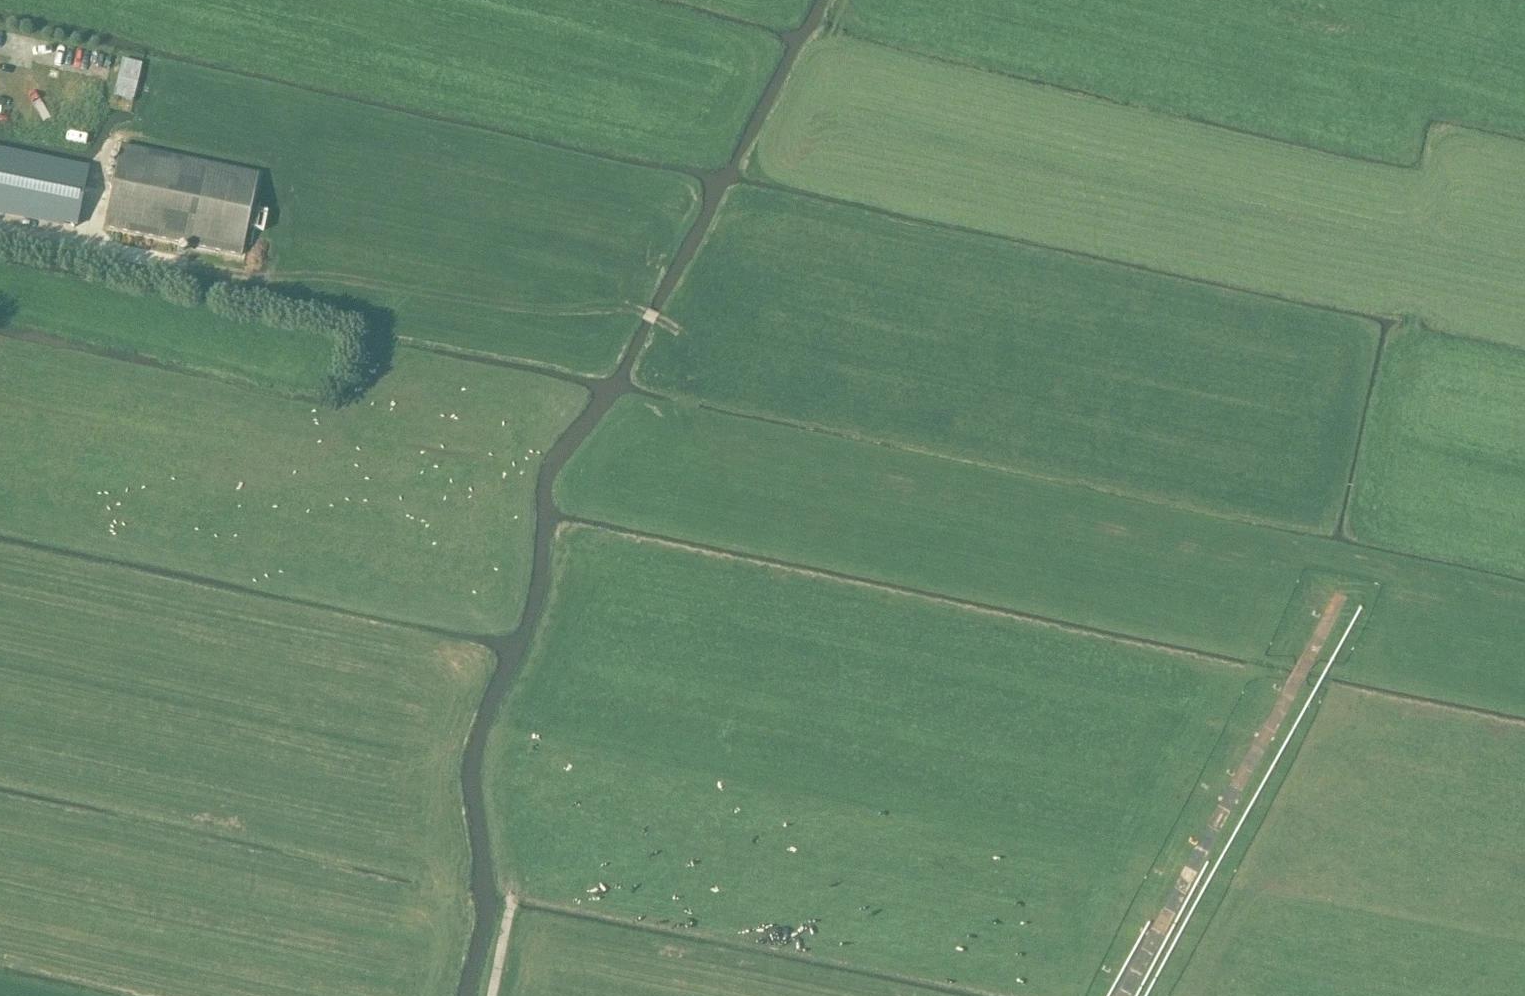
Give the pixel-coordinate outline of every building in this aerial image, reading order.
[(133,101),(141,64),(121,59),(112,96),(133,101)] [(120,145),(103,229),(241,257),(260,174),(120,145)] [(85,170),(0,153),(0,210),(74,225),(85,170)] [(97,188),(99,178),(85,176),(83,186),(97,188)]
